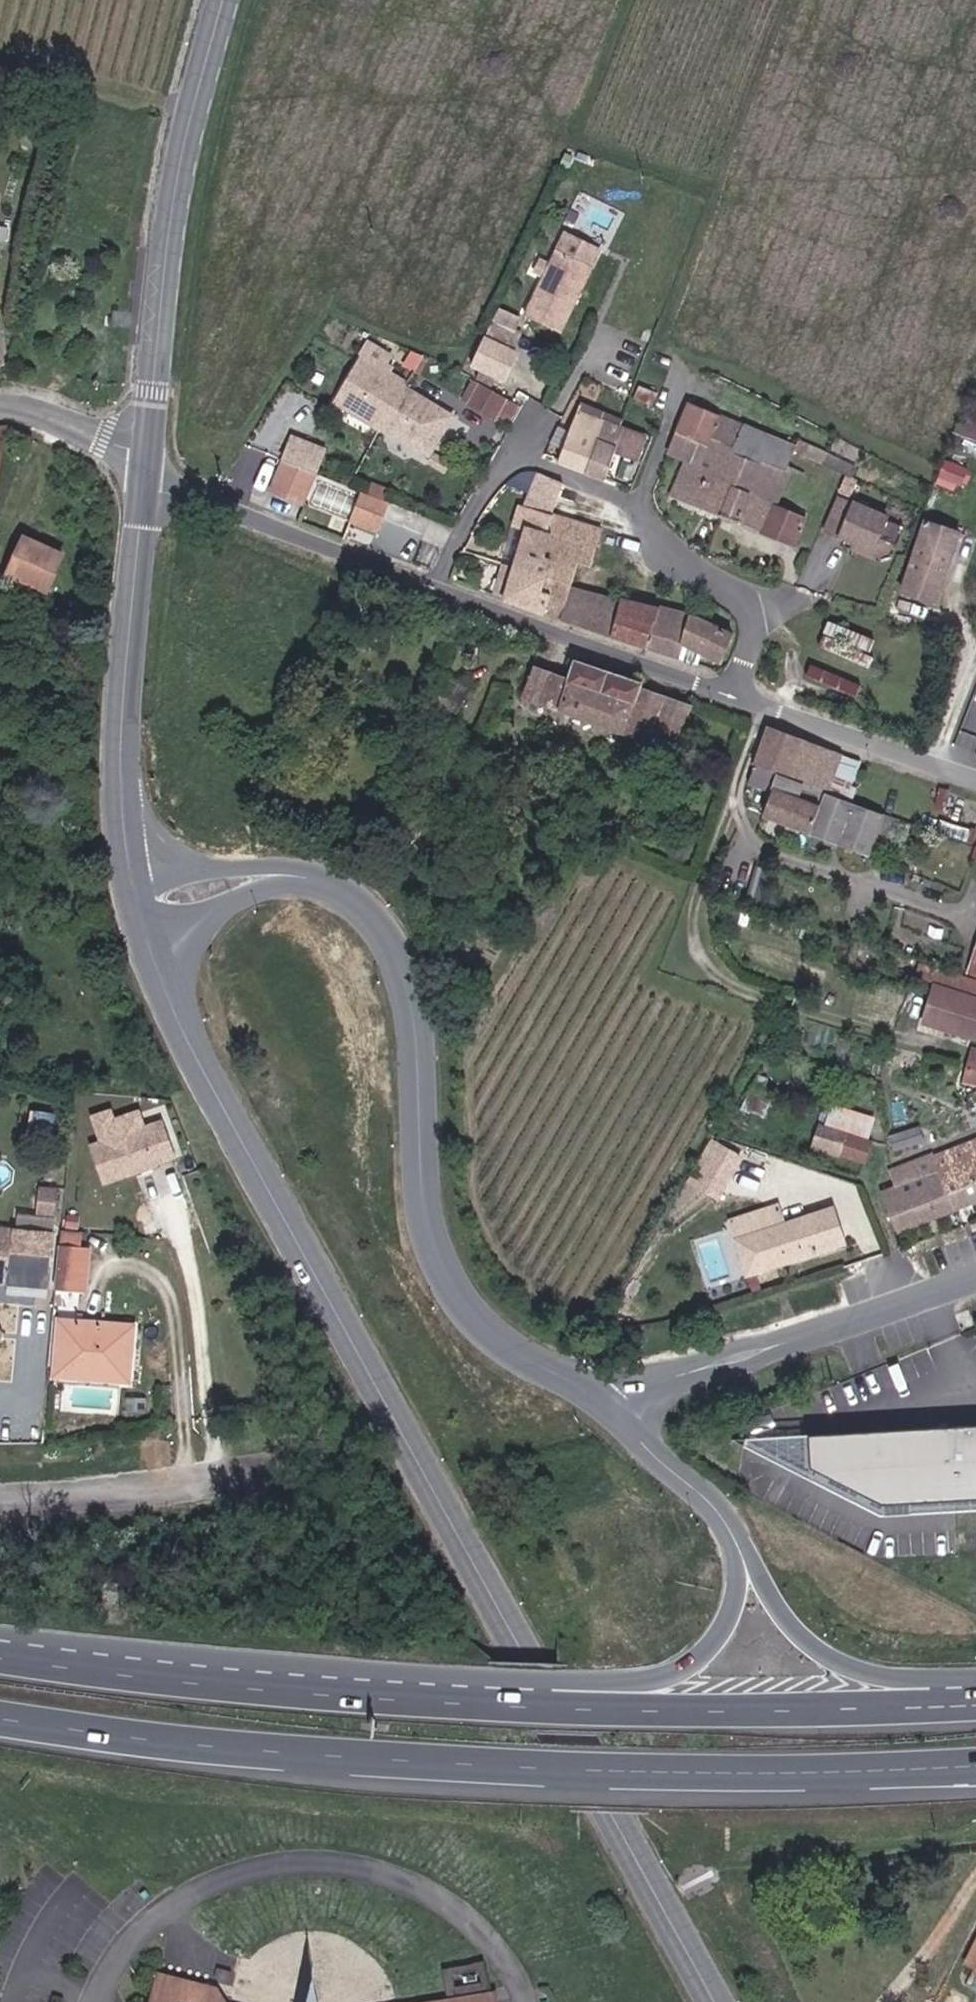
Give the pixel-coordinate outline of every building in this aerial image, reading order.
[(602,271),(563,252),(533,318),(571,336),(602,271)] [(492,338),(480,363),(512,380),(532,335),(504,322),(492,338)] [(10,366),(3,335),(0,335),(0,366),(10,366)] [(404,359),(376,342),(338,403),(443,465),(466,422),(394,374),(404,359)] [(526,409),(487,386),(477,407),(517,428),(526,409)] [(697,405),(676,454),(692,461),(678,497),(802,546),(814,520),(784,507),(803,448),(697,405)] [(589,407),(567,462),(615,482),(622,455),(645,463),(656,437),(589,407)] [(333,451),(301,437),(277,494),(310,507),(333,451)] [(968,486),(974,472),(951,463),(946,477),(968,486)] [(573,486),(545,475),(533,473),(518,486),(534,495),(520,529),(530,534),(517,570),(510,566),(502,597),(571,623),(579,588),(587,565),(598,570),(613,529),(564,513),(573,486)] [(397,508),(369,495),(360,524),(387,536),(397,508)] [(831,561),(845,528),(829,521),(815,555),(831,561)] [(967,534),(930,522),(905,593),(944,608),(967,534)] [(871,560),(879,543),(845,528),(831,561),(864,576),(871,560)] [(72,555),(26,534),(9,577),(54,597),(72,555)] [(889,568),(896,551),(879,543),(871,560),(889,568)] [(694,615),(579,588),(571,623),(681,660),(686,643),(726,664),(739,636),(694,615)] [(573,681),(536,667),(523,700),(654,745),(659,728),(690,741),(700,707),(646,687),(648,682),(579,662),(573,681)] [(446,715),(462,720),(477,682),(432,666),(414,705),(446,715)] [(843,755),(769,728),(754,765),(756,766),(803,784),(828,793),(843,755)] [(803,784),(756,766),(748,785),(771,793),(764,815),(791,825),(802,787),(803,784)] [(884,818),(802,787),(791,825),(869,854),(884,818)] [(929,826),(938,828),(946,801),(918,792),(906,834),(925,840),(929,826)] [(971,809),(964,832),(975,836),(975,811),(971,809)] [(967,926),(975,928),(975,896),(967,926)] [(928,964),(922,979),(940,984),(929,1031),(975,1047),(975,980),(928,964)] [(141,1079),(137,1069),(127,1073),(131,1083),(141,1079)] [(94,1146),(147,1124),(132,1087),(78,1109),(94,1146)] [(836,1125),(822,1122),(814,1148),(871,1162),(882,1118),(841,1106),(836,1125)] [(892,1135),(895,1147),(924,1139),(921,1127),(892,1135)] [(884,1191),(902,1233),(975,1206),(975,1143),(898,1172),(903,1185),(884,1191)] [(744,1165),(720,1151),(689,1200),(717,1212),(744,1165)] [(787,1206),(734,1221),(755,1277),(853,1248),(838,1206),(792,1221),(787,1206)] [(0,1229),(0,1285),(26,1287),(28,1258),(58,1260),(59,1235),(0,1229)] [(89,1237),(69,1235),(63,1288),(95,1292),(97,1249),(88,1248),(89,1237)] [(139,1327),(61,1321),(57,1380),(135,1388),(139,1327)] [(821,1436),(828,1516),(975,1504),(975,1424),(821,1436)] [(162,1971),(154,2001),(232,2001),(226,1988),(162,1971)] [(312,1974),(305,2001),(319,2001),(312,1974)] [(506,1992),(457,2001),(507,2001),(506,1992)]
